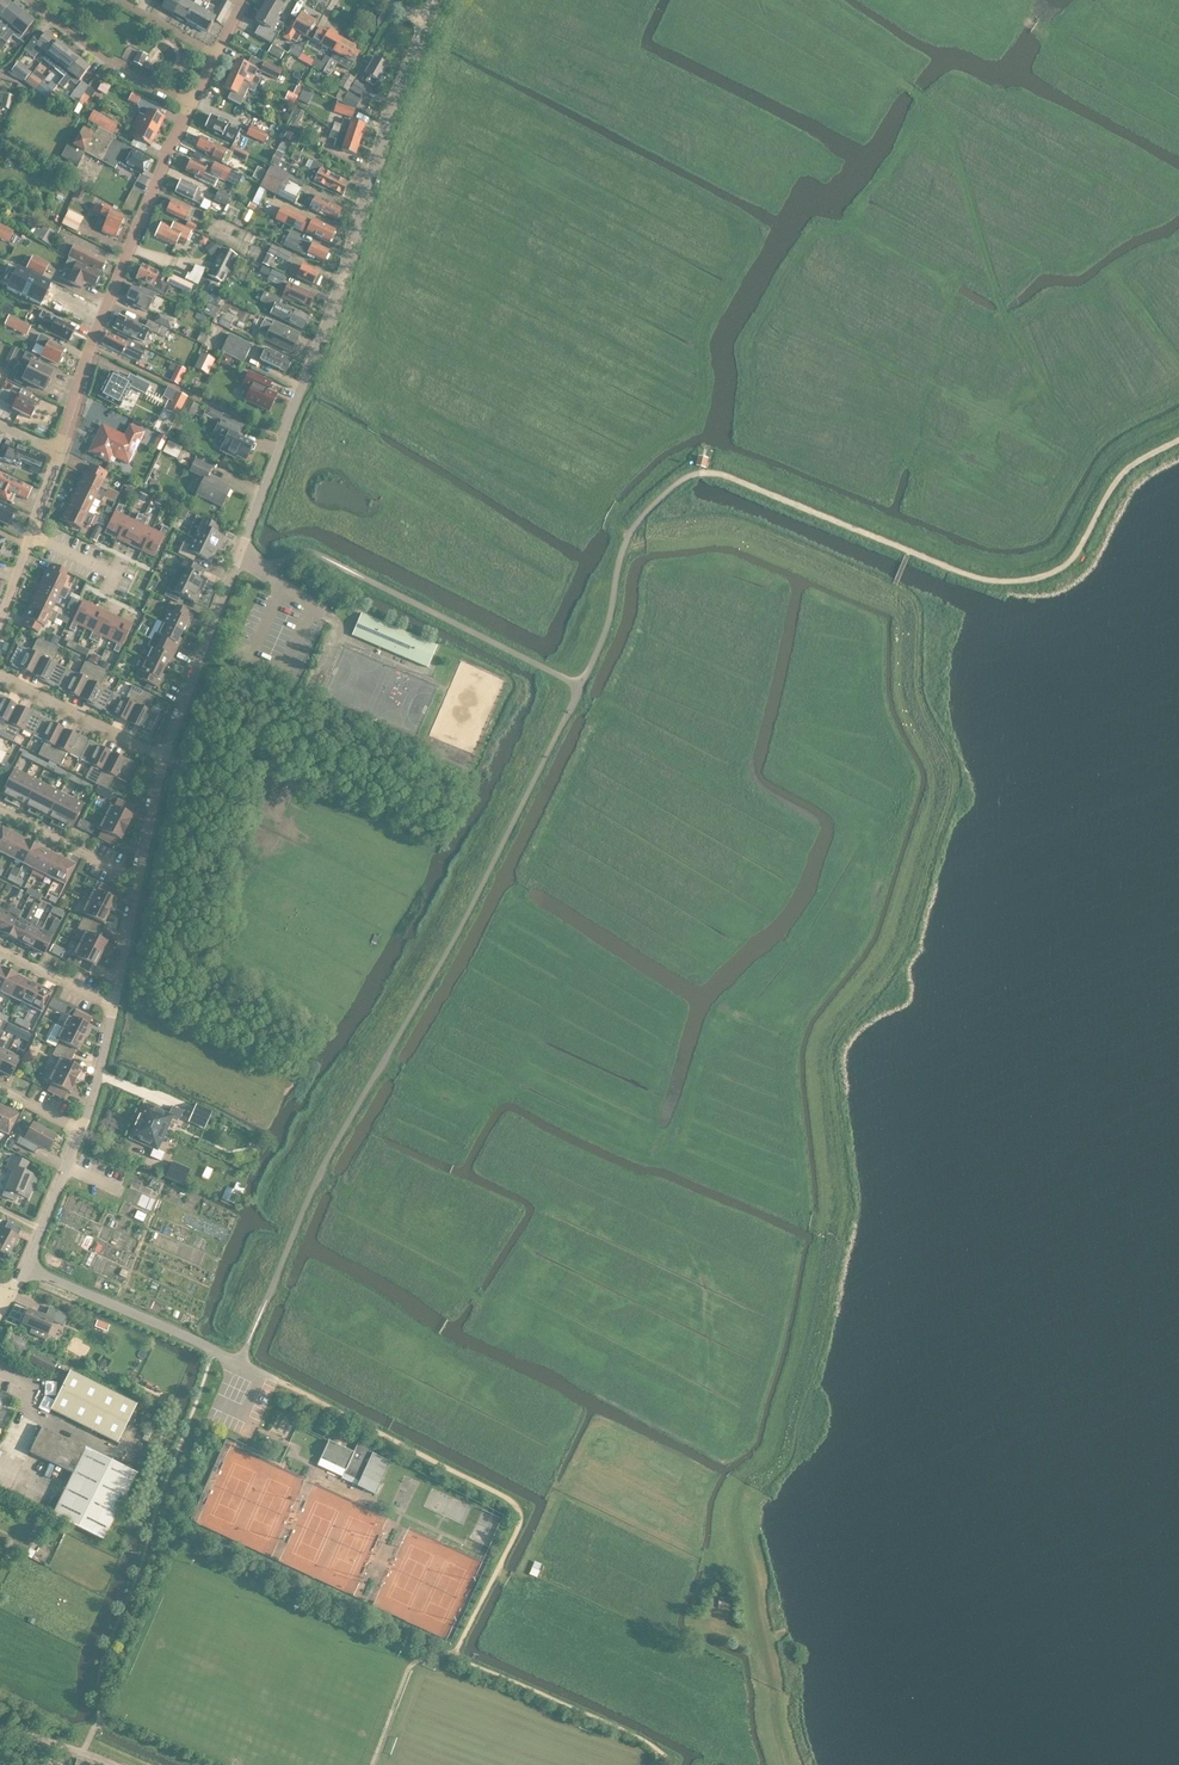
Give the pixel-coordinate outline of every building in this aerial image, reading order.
[(11,3),(10,3),(11,1),(10,0),(0,0),(0,17),(11,3)] [(157,1),(159,3),(158,5),(173,13),(180,0),(157,0),(157,1)] [(194,4),(196,0),(180,0),(173,13),(177,15),(176,17),(184,21),(184,19),(194,3),(194,4)] [(200,7),(194,4),(194,3),(184,19),(196,26),(205,10),(209,4),(211,0),(204,0),(200,7)] [(215,20),(221,23),(231,5),(223,0),(219,9),(209,4),(205,10),(196,26),(208,32),(215,20)] [(273,45),(284,25),(279,22),(281,19),(279,17),(285,7),(288,1),(285,0),(260,0),(255,9),(260,12),(255,21),(260,23),(254,34),(273,45)] [(22,12),(11,3),(0,17),(0,37),(2,39),(22,12)] [(34,30),(29,27),(33,21),(22,12),(2,39),(1,39),(6,43),(13,35),(24,44),(34,30)] [(291,42),(292,40),(296,42),(301,34),(307,37),(317,20),(302,12),(294,26),(291,24),(283,38),(291,42)] [(331,28),(328,33),(317,27),(311,39),(321,45),(335,53),(343,40),(337,37),(340,33),(331,28)] [(38,32),(24,50),(34,59),(35,57),(40,50),(46,54),(57,40),(47,32),(43,36),(38,32)] [(46,54),(42,59),(53,68),(57,63),(68,49),(57,40),(46,54)] [(352,54),(356,48),(343,40),(335,53),(331,59),(324,72),(329,75),(336,62),(349,69),(356,57),(352,54)] [(294,44),(289,52),(298,58),(301,53),(303,50),(294,44)] [(268,52),(280,59),(284,52),(271,45),(268,52)] [(57,63),(53,68),(64,77),(68,72),(68,71),(79,57),(68,49),(57,63)] [(147,55),(139,51),(133,62),(141,66),(147,55)] [(311,66),(311,65),(314,61),(301,53),(298,58),(311,66)] [(324,72),(331,59),(325,56),(321,62),(315,59),(314,61),(311,65),(324,72)] [(57,85),(53,91),(57,94),(62,87),(64,88),(73,76),(79,80),(90,66),(79,57),(68,71),(68,72),(64,77),(59,84),(57,85)] [(361,79),(366,82),(375,87),(378,81),(379,81),(388,66),(375,58),(366,74),(364,73),(361,79)] [(257,86),(260,79),(254,76),(257,69),(248,65),(237,60),(230,74),(257,86)] [(18,61),(11,69),(24,80),(31,71),(18,61)] [(264,62),(261,71),(278,79),(282,70),(264,62)] [(254,92),(257,86),(230,74),(224,88),(231,91),(227,99),(240,106),(248,90),(254,92)] [(345,74),(341,81),(350,86),(354,79),(345,74)] [(32,75),(26,82),(36,90),(42,83),(32,75)] [(102,80),(97,89),(105,94),(110,85),(102,80)] [(356,80),(350,90),(362,96),(367,86),(356,80)] [(43,82),(37,91),(42,94),(47,99),(53,91),(57,85),(52,81),(48,86),(43,82)] [(297,85),(293,93),(298,95),(299,96),(305,83),(300,81),(298,86),(297,85)] [(341,81),(339,86),(348,91),(350,86),(341,81)] [(81,82),(69,97),(78,104),(78,103),(84,93),(87,87),(88,87),(81,82)] [(289,91),(286,99),(294,103),(298,95),(293,93),(289,91)] [(132,92),(129,100),(137,104),(137,105),(145,109),(149,100),(132,92)] [(348,92),(343,101),(355,108),(361,99),(348,92)] [(84,93),(78,103),(84,106),(89,96),(84,93)] [(3,94),(0,107),(7,109),(10,96),(3,94)] [(338,100),(338,102),(335,112),(353,118),(356,109),(338,100)] [(291,121),(288,128),(300,134),(304,128),(297,125),(304,113),(296,108),(289,120),(291,121)] [(141,113),(137,121),(158,132),(165,117),(149,109),(146,116),(141,113)] [(116,124),(99,114),(93,110),(88,119),(110,133),(116,124)] [(228,123),(211,115),(206,127),(216,131),(215,133),(223,137),(234,142),(240,129),(228,124),(228,123)] [(334,124),(332,130),(361,140),(366,125),(352,121),(343,118),(341,125),(334,123),(334,124)] [(151,146),(158,132),(137,121),(133,128),(138,131),(134,138),(151,146)] [(73,145),(69,142),(62,156),(78,165),(86,152),(116,168),(122,157),(128,161),(126,165),(133,170),(134,168),(143,173),(145,169),(147,170),(150,164),(148,163),(149,161),(141,157),(141,155),(115,141),(117,137),(98,126),(96,131),(84,125),(73,145)] [(264,142),(268,134),(250,126),(246,134),(264,142)] [(287,130),(283,137),(288,140),(292,133),(287,130)] [(332,130),(329,137),(336,140),(333,147),(342,150),(356,154),(361,140),(332,130)] [(201,136),(196,147),(206,152),(205,154),(216,159),(221,161),(227,164),(231,154),(228,153),(229,151),(226,150),(217,146),(218,144),(201,136)] [(229,151),(228,153),(231,154),(245,161),(249,153),(232,145),(229,151)] [(277,151),(270,165),(271,165),(277,168),(295,178),(299,169),(281,161),(284,154),(277,151)] [(204,173),(208,166),(191,158),(189,163),(187,163),(186,166),(187,168),(186,170),(196,174),(195,177),(201,180),(214,186),(217,179),(204,173)] [(325,187),(341,196),(348,182),(320,168),(323,164),(313,159),(309,167),(311,169),(305,179),(313,183),(324,189),(325,187)] [(242,175),(231,169),(215,162),(210,173),(226,180),(237,185),(242,175)] [(277,168),(271,165),(260,186),(294,204),(305,182),(304,182),(295,178),(277,168)] [(202,203),(204,198),(200,195),(201,192),(199,191),(200,188),(182,179),(176,191),(197,201),(202,203)] [(218,191),(214,201),(226,206),(231,196),(218,191)] [(324,199),(315,195),(307,210),(312,213),(314,210),(318,213),(325,216),(326,214),(336,219),(342,208),(324,199)] [(187,220),(189,221),(195,210),(173,199),(167,212),(186,221),(187,220)] [(96,203),(93,210),(102,214),(109,217),(103,231),(117,237),(120,230),(122,230),(124,226),(122,224),(125,217),(118,214),(119,212),(116,211),(112,209),(105,206),(105,207),(96,203)] [(304,231),(309,220),(282,207),(276,219),(303,232),(303,231),(304,231)] [(65,216),(61,224),(77,232),(81,224),(73,220),(76,214),(68,210),(65,216)] [(319,222),(312,219),(305,232),(312,235),(319,239),(320,237),(330,242),(336,230),(319,222)] [(185,226),(194,230),(196,225),(188,221),(185,226)] [(162,223),(156,237),(175,246),(178,240),(186,244),(192,230),(175,222),(172,228),(162,223)] [(13,231),(0,224),(0,238),(8,242),(13,231)] [(47,243),(54,232),(44,225),(41,229),(34,225),(30,232),(47,243)] [(290,231),(288,236),(287,236),(284,245),(300,252),(306,255),(306,256),(314,259),(315,257),(324,261),(330,250),(313,242),(312,244),(308,242),(307,245),(298,241),(300,236),(290,231)] [(56,248),(69,255),(68,257),(85,264),(101,272),(107,261),(87,250),(86,250),(74,245),(73,247),(60,240),(56,248)] [(211,254),(218,248),(212,242),(205,248),(211,254)] [(272,245),(268,253),(263,263),(268,266),(274,254),(288,261),(291,255),(272,245)] [(222,248),(219,253),(208,275),(223,283),(237,255),(222,248)] [(28,267),(44,275),(49,264),(33,256),(28,267)] [(68,259),(63,267),(70,271),(73,273),(69,282),(83,289),(85,285),(88,284),(95,287),(102,275),(78,263),(75,269),(72,267),(74,263),(68,259)] [(294,263),(290,273),(298,277),(297,277),(314,285),(314,284),(318,285),(322,276),(319,274),(319,273),(303,265),(302,267),(294,263)] [(0,281),(0,282),(8,286),(7,289),(42,305),(52,283),(17,267),(17,268),(8,264),(0,281)] [(161,274),(142,266),(137,278),(148,283),(146,287),(165,296),(170,286),(160,282),(162,278),(160,277),(161,274)] [(187,272),(174,266),(171,272),(184,278),(187,272)] [(272,270),(268,280),(282,286),(286,276),(272,270)] [(189,293),(193,285),(170,274),(166,282),(189,293)] [(210,282),(202,278),(199,285),(207,288),(210,282)] [(296,286),(288,282),(283,294),(289,297),(310,307),(315,294),(296,286)] [(154,295),(132,284),(126,298),(134,302),(133,305),(146,312),(149,306),(153,307),(157,299),(153,297),(154,295)] [(264,292),(260,301),(273,306),(277,308),(279,303),(281,299),(264,292)] [(214,318),(216,313),(218,308),(208,303),(203,313),(214,318)] [(282,319),(303,329),(309,317),(290,308),(279,303),(277,308),(273,306),(270,313),(282,319)] [(0,305),(0,310),(10,315),(12,311),(0,305)] [(65,321),(44,310),(41,317),(55,324),(51,332),(69,342),(70,340),(72,340),(73,336),(72,335),(76,329),(64,323),(65,321)] [(174,321),(158,314),(154,322),(170,330),(174,321)] [(223,314),(221,316),(217,324),(228,329),(233,320),(223,314)] [(119,316),(113,327),(143,341),(149,329),(158,334),(161,327),(148,321),(144,328),(119,316)] [(26,335),(30,327),(10,317),(5,325),(26,335)] [(266,339),(293,352),(294,350),(296,350),(297,349),(298,348),(299,348),(299,347),(299,346),(299,345),(299,344),(299,343),(299,342),(298,341),(298,340),(286,334),(289,328),(275,321),(273,325),(264,321),(260,331),(268,334),(266,339)] [(161,327),(158,334),(164,337),(168,330),(161,327)] [(221,352),(244,362),(251,344),(248,342),(250,337),(239,331),(236,337),(230,334),(221,352)] [(204,344),(208,335),(201,332),(197,341),(204,344)] [(126,342),(107,333),(102,343),(139,362),(146,348),(127,339),(126,342)] [(36,343),(33,351),(58,363),(59,362),(60,362),(62,357),(61,357),(65,349),(49,341),(50,339),(41,335),(38,341),(35,340),(34,342),(36,343)] [(2,368),(9,371),(20,349),(13,346),(2,368)] [(266,347),(260,360),(286,372),(292,359),(266,347)] [(33,363),(36,357),(27,352),(20,365),(22,366),(15,381),(22,384),(24,380),(45,390),(48,385),(49,386),(53,380),(51,379),(53,373),(33,363)] [(195,369),(208,374),(214,359),(201,354),(195,369)] [(193,362),(186,358),(184,364),(191,367),(193,362)] [(170,380),(178,385),(185,370),(177,366),(170,380)] [(127,380),(111,372),(98,396),(119,407),(119,406),(130,386),(145,394),(149,385),(130,375),(127,380)] [(251,389),(246,400),(268,410),(276,394),(267,390),(271,382),(249,372),(243,385),(251,389)] [(166,387),(162,397),(170,401),(171,402),(176,392),(166,387)] [(29,400),(32,394),(22,388),(19,395),(12,392),(6,403),(13,406),(11,409),(30,419),(37,404),(29,400)] [(198,406),(187,401),(183,410),(194,415),(198,406)] [(207,408),(204,416),(219,423),(223,415),(207,408)] [(219,423),(213,434),(225,440),(221,450),(235,457),(236,455),(245,460),(253,445),(238,437),(245,424),(223,414),(223,415),(219,423)] [(47,429),(37,425),(34,432),(43,436),(47,429)] [(103,427),(99,434),(103,436),(93,454),(109,462),(113,455),(129,464),(144,434),(131,427),(126,438),(103,427)] [(159,434),(156,441),(163,444),(166,438),(159,434)] [(163,452),(177,458),(182,448),(169,441),(163,452)] [(20,448),(15,446),(4,442),(0,452),(0,461),(19,468),(22,461),(24,462),(32,465),(30,471),(39,474),(45,457),(28,451),(20,448)] [(699,454),(696,464),(705,467),(708,457),(699,454)] [(208,476),(212,467),(195,459),(189,473),(202,480),(195,494),(222,507),(231,487),(208,476)] [(77,484),(103,497),(106,492),(99,489),(103,482),(107,473),(90,465),(86,474),(83,472),(77,484)] [(7,501),(12,503),(16,494),(26,499),(32,488),(0,473),(0,498),(7,501)] [(103,497),(77,484),(72,496),(91,505),(95,498),(101,502),(103,497)] [(122,496),(127,498),(131,488),(127,486),(122,496)] [(136,499),(143,502),(146,496),(139,492),(136,499)] [(72,496),(66,508),(92,520),(94,516),(88,512),(91,505),(72,496)] [(154,502),(161,506),(163,500),(156,497),(154,502)] [(9,527),(12,522),(13,520),(16,520),(18,519),(19,517),(19,514),(17,512),(0,504),(0,522),(9,527)] [(115,511),(114,511),(104,533),(117,539),(127,517),(120,514),(123,506),(118,504),(115,511)] [(90,525),(92,520),(66,508),(60,520),(80,529),(83,522),(90,525)] [(181,508),(177,516),(184,519),(188,511),(181,508)] [(135,521),(127,517),(117,539),(129,545),(143,516),(138,514),(135,521)] [(148,518),(143,516),(129,545),(141,551),(152,529),(144,525),(148,518)] [(188,536),(193,538),(217,550),(223,537),(216,534),(220,527),(196,516),(191,527),(192,528),(188,536)] [(94,530),(99,532),(103,526),(97,523),(94,530)] [(159,533),(152,529),(141,551),(154,557),(164,535),(168,528),(163,525),(159,533)] [(211,562),(217,550),(193,538),(190,545),(183,542),(178,553),(193,561),(196,554),(211,562)] [(201,576),(204,570),(182,559),(173,577),(201,591),(207,579),(201,576)] [(47,570),(41,582),(67,595),(69,590),(63,587),(66,580),(64,579),(67,572),(52,564),(49,571),(47,570)] [(195,603),(201,591),(173,577),(164,596),(178,602),(181,596),(195,603)] [(65,599),(67,595),(41,582),(35,594),(55,603),(58,596),(65,599)] [(71,592),(69,596),(75,599),(78,600),(80,597),(71,592)] [(51,610),(55,603),(35,594),(30,605),(56,618),(66,623),(69,618),(58,613),(51,610)] [(72,622),(69,629),(74,632),(77,624),(85,628),(95,606),(82,600),(72,622)] [(168,611),(162,622),(182,632),(186,623),(189,624),(193,615),(169,603),(165,610),(168,611)] [(56,618),(30,605),(24,617),(26,618),(22,628),(37,635),(42,626),(43,627),(47,619),(53,623),(56,618)] [(107,612),(95,606),(85,628),(92,632),(89,639),(93,641),(107,612)] [(93,641),(98,644),(102,636),(109,640),(120,618),(107,612),(93,641)] [(436,646),(361,613),(353,633),(394,650),(393,652),(427,667),(436,646)] [(132,624),(120,618),(109,640),(117,643),(113,651),(118,653),(122,646),(132,624)] [(177,641),(182,632),(162,622),(157,634),(154,632),(151,639),(176,651),(180,642),(177,641)] [(141,624),(138,631),(144,634),(148,628),(141,624)] [(55,644),(58,638),(50,634),(47,640),(55,644)] [(27,671),(28,668),(35,672),(49,644),(38,638),(31,651),(18,645),(9,662),(12,664),(11,665),(18,668),(18,667),(27,671)] [(171,660),(176,651),(151,639),(148,646),(150,647),(145,659),(164,668),(169,659),(171,660)] [(74,649),(75,645),(76,643),(69,640),(66,646),(74,649)] [(60,649),(49,644),(35,672),(41,675),(40,678),(48,682),(48,683),(54,687),(55,685),(57,686),(66,669),(53,663),(60,649)] [(89,660),(96,663),(99,657),(92,654),(89,660)] [(140,670),(137,669),(133,676),(158,688),(162,678),(160,677),(164,668),(145,659),(140,670)] [(58,689),(65,692),(66,691),(74,695),(75,692),(82,695),(96,667),(85,662),(78,675),(66,669),(57,686),(59,687),(58,689)] [(102,709),(104,710),(113,693),(100,686),(107,673),(96,667),(82,695),(88,699),(87,701),(95,706),(95,707),(101,710),(102,709)] [(129,719),(143,691),(132,686),(125,699),(113,693),(104,710),(106,711),(105,713),(112,716),(112,714),(121,719),(123,716),(129,719)] [(154,697),(143,691),(129,719),(135,723),(134,725),(142,729),(142,731),(148,734),(149,733),(151,734),(160,717),(147,710),(154,697)] [(2,736),(16,708),(10,705),(11,702),(3,698),(3,697),(0,695),(0,735),(2,736)] [(23,712),(16,708),(2,736),(13,742),(20,729),(32,735),(41,718),(39,716),(40,715),(33,712),(32,713),(24,709),(23,712)] [(38,755),(49,760),(63,732),(57,729),(58,726),(50,722),(50,720),(44,717),(43,719),(41,718),(32,735),(45,741),(38,755)] [(67,752),(80,759),(88,741),(86,740),(87,739),(80,735),(80,737),(71,733),(70,735),(63,732),(49,760),(57,764),(60,766),(67,752)] [(85,778),(96,784),(110,756),(104,753),(105,750),(97,746),(98,744),(91,741),(90,742),(88,741),(80,759),(92,765),(85,778)] [(21,755),(33,761),(35,757),(23,751),(21,755)] [(117,759),(110,756),(96,784),(107,790),(114,776),(127,783),(136,765),(133,764),(134,763),(127,759),(127,761),(118,756),(117,759)] [(35,757),(33,761),(44,767),(46,763),(35,757)] [(44,767),(56,773),(58,768),(56,767),(57,764),(49,760),(48,763),(46,763),(44,767)] [(58,768),(56,773),(67,779),(69,774),(58,768)] [(4,801),(11,804),(26,775),(14,769),(1,794),(6,796),(4,801)] [(81,780),(69,774),(67,779),(79,785),(81,780)] [(37,781),(26,775),(11,804),(18,808),(20,803),(25,806),(37,781)] [(81,780),(79,785),(91,791),(93,786),(81,780)] [(49,786),(37,781),(25,806),(29,808),(27,812),(34,816),(49,786)] [(48,817),(60,792),(49,786),(34,816),(41,819),(43,815),(48,817)] [(98,786),(94,793),(100,796),(104,788),(98,786)] [(72,798),(60,792),(48,817),(52,819),(50,824),(57,827),(72,798)] [(72,798),(57,827),(64,831),(66,827),(71,829),(84,804),(72,798)] [(110,804),(104,816),(126,828),(132,816),(127,813),(131,806),(117,799),(114,806),(110,804)] [(102,830),(98,837),(112,844),(115,837),(120,840),(126,828),(104,816),(98,828),(102,830)] [(77,827),(83,830),(87,822),(80,819),(77,827)] [(0,833),(0,852),(3,853),(13,834),(2,829),(0,833)] [(23,839),(13,834),(3,853),(13,859),(23,839)] [(13,859),(24,864),(33,845),(23,839),(13,859)] [(34,869),(43,850),(33,845),(24,864),(34,869)] [(54,855),(43,850),(34,869),(32,873),(42,878),(44,874),(54,855)] [(44,874),(54,879),(64,860),(54,855),(44,874)] [(54,879),(65,885),(73,869),(75,865),(64,860),(54,879)] [(7,880),(14,883),(17,878),(10,874),(7,880)] [(23,881),(17,878),(14,883),(21,886),(23,881)] [(93,889),(87,901),(110,912),(116,900),(110,897),(114,890),(101,883),(97,891),(93,889)] [(29,888),(28,890),(26,893),(33,897),(35,891),(29,888)] [(23,892),(18,889),(14,896),(19,899),(23,892)] [(35,891),(33,897),(40,900),(42,895),(35,891)] [(48,900),(55,904),(58,899),(51,895),(48,900)] [(39,905),(38,907),(43,910),(46,904),(41,901),(39,905)] [(85,914),(82,921),(95,928),(98,921),(104,924),(110,912),(87,901),(81,913),(85,914)] [(10,905),(5,902),(2,909),(0,908),(0,925),(10,905)] [(33,917),(38,907),(39,905),(34,902),(25,921),(18,917),(9,937),(20,943),(33,917)] [(18,917),(22,911),(16,908),(17,906),(11,903),(10,905),(0,925),(0,932),(9,937),(18,917)] [(32,948),(41,929),(35,926),(39,919),(33,917),(20,943),(32,948)] [(32,948),(44,954),(60,921),(55,918),(48,932),(41,929),(32,948)] [(78,943),(101,954),(107,942),(92,935),(95,928),(82,921),(78,928),(84,932),(78,943)] [(95,966),(101,954),(78,943),(73,954),(71,953),(67,961),(86,971),(90,964),(95,966)] [(0,967),(0,991),(10,972),(0,967)] [(10,972),(0,991),(10,996),(20,977),(10,972)] [(30,982),(20,977),(10,996),(20,1002),(30,982)] [(20,1002),(31,1007),(40,988),(30,982),(20,1002)] [(40,988),(31,1007),(41,1012),(51,993),(40,988)] [(54,996),(50,1004),(65,1012),(70,1004),(54,996)] [(85,1024),(89,1017),(72,1008),(62,1027),(84,1038),(90,1026),(85,1024)] [(0,1017),(0,1019),(6,1022),(9,1017),(2,1014),(0,1017)] [(17,1017),(14,1023),(21,1026),(24,1021),(17,1017)] [(24,1021),(21,1026),(28,1029),(30,1024),(24,1021)] [(8,1023),(5,1030),(16,1036),(20,1029),(8,1023)] [(78,1050),(84,1038),(62,1027),(55,1024),(46,1042),(56,1048),(70,1054),(73,1048),(78,1050)] [(20,1029),(16,1036),(28,1042),(31,1035),(20,1029)] [(0,1039),(0,1068),(8,1052),(2,1048),(5,1042),(0,1039)] [(8,1052),(0,1068),(0,1072),(10,1077),(24,1051),(18,1048),(15,1055),(8,1052)] [(59,1058),(53,1069),(76,1081),(82,1069),(66,1061),(70,1054),(56,1048),(52,1055),(59,1058)] [(33,1051),(29,1049),(26,1056),(33,1059),(34,1056),(33,1051)] [(30,1068),(33,1061),(26,1057),(23,1065),(30,1068)] [(70,1093),(76,1081),(53,1069),(47,1081),(51,1083),(47,1090),(61,1097),(64,1090),(70,1093)] [(169,1114),(145,1103),(137,1121),(165,1133),(172,1116),(179,1119),(182,1111),(172,1106),(169,1114)] [(188,1121),(205,1128),(211,1112),(195,1105),(188,1121)] [(7,1110),(0,1123),(0,1131),(8,1134),(17,1115),(7,1110)] [(165,1133),(137,1121),(129,1138),(153,1149),(150,1156),(160,1161),(164,1153),(157,1150),(165,1133)] [(25,1137),(21,1134),(16,1142),(35,1153),(39,1145),(48,1150),(56,1136),(33,1123),(25,1137)] [(8,1140),(7,1141),(6,1144),(7,1147),(9,1148),(12,1147),(14,1145),(15,1143),(14,1140),(11,1139),(8,1140)] [(13,1170),(3,1196),(15,1201),(18,1194),(24,1196),(26,1197),(28,1197),(37,1176),(33,1174),(24,1171),(28,1162),(11,1155),(6,1168),(13,1170)] [(167,1175),(166,1177),(182,1185),(183,1182),(189,1169),(173,1162),(167,1175)] [(236,1182),(233,1189),(241,1193),(244,1186),(236,1182)] [(2,1228),(0,1232),(0,1251),(8,1255),(18,1237),(17,1236),(21,1228),(8,1221),(4,1228),(2,1228)] [(30,1333),(45,1339),(53,1320),(63,1324),(66,1315),(49,1308),(45,1316),(27,1309),(25,1316),(23,1316),(21,1321),(22,1322),(21,1324),(32,1328),(30,1333)] [(25,1360),(52,1374),(57,1363),(30,1350),(29,1351),(23,1348),(27,1341),(10,1333),(3,1346),(12,1350),(11,1352),(19,1356),(20,1354),(26,1357),(25,1360)] [(104,1370),(107,1365),(105,1363),(106,1362),(100,1358),(96,1365),(104,1370)] [(70,1371),(50,1410),(117,1443),(136,1404),(70,1371)] [(32,1375),(27,1385),(53,1397),(58,1386),(32,1375)] [(30,1452),(72,1473),(51,1515),(103,1540),(136,1474),(42,1427),(30,1452)] [(326,1446),(320,1459),(321,1459),(345,1470),(344,1473),(359,1480),(362,1474),(373,1454),(372,1454),(374,1450),(367,1446),(358,1442),(356,1446),(353,1452),(342,1446),(329,1440),(328,1441),(326,1446)] [(359,1480),(357,1486),(375,1494),(390,1462),(373,1454),(362,1474),(359,1480)] [(13,1540),(9,1546),(25,1554),(28,1548),(13,1540)] [(31,1543),(29,1548),(36,1551),(38,1546),(31,1543)] [(35,1551),(28,1548),(25,1554),(32,1558),(35,1551)] [(538,1577),(544,1564),(537,1560),(531,1573),(538,1577)]
